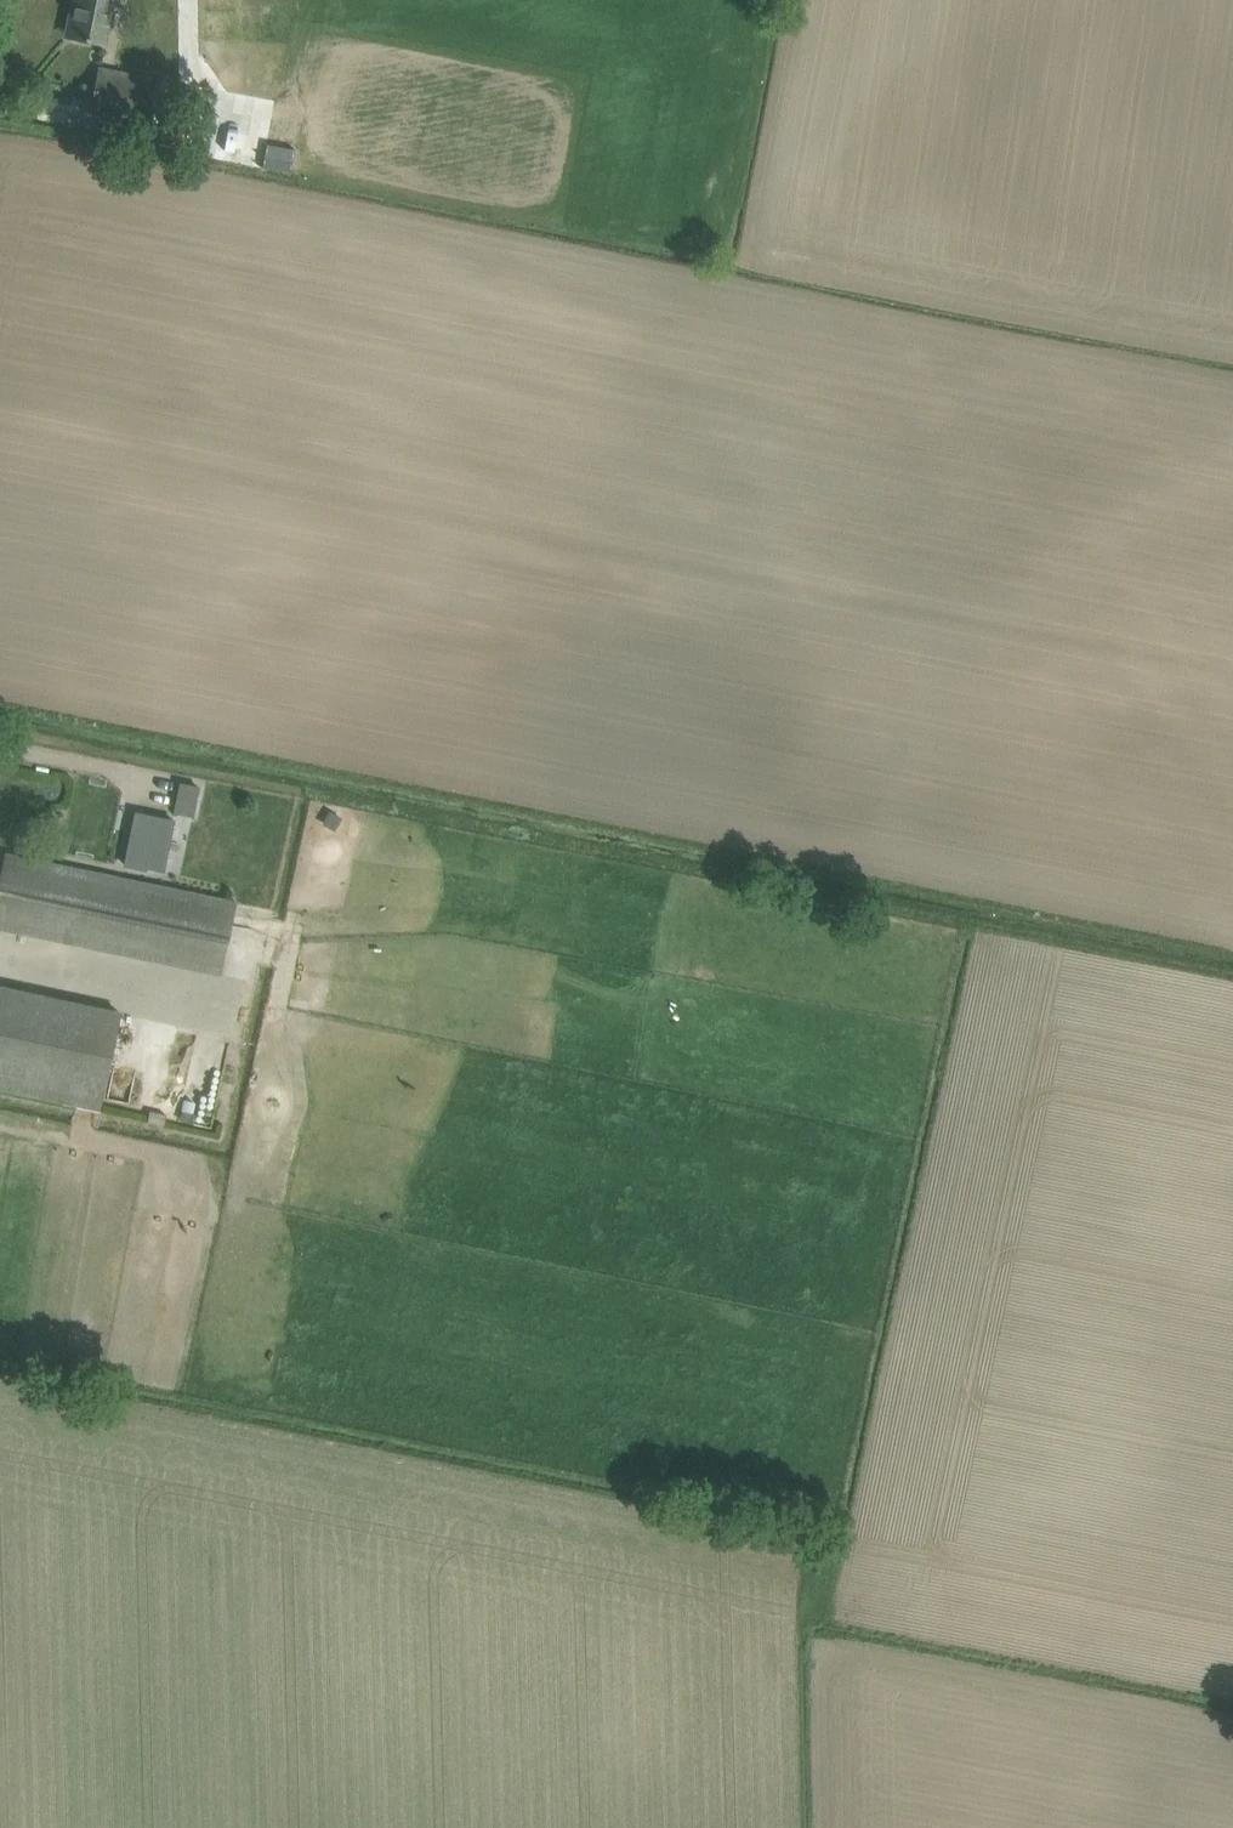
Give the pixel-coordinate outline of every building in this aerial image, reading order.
[(113,0),(72,0),(71,7),(77,8),(71,37),(104,43),(113,0)] [(158,80),(123,73),(99,69),(91,112),(150,123),(158,80)] [(136,813),(125,865),(146,869),(146,867),(163,870),(174,820),(136,813)] [(234,916),(236,906),(4,858),(0,879),(0,931),(221,977),(234,916)] [(0,988),(0,1088),(100,1110),(121,1014),(0,988)]
